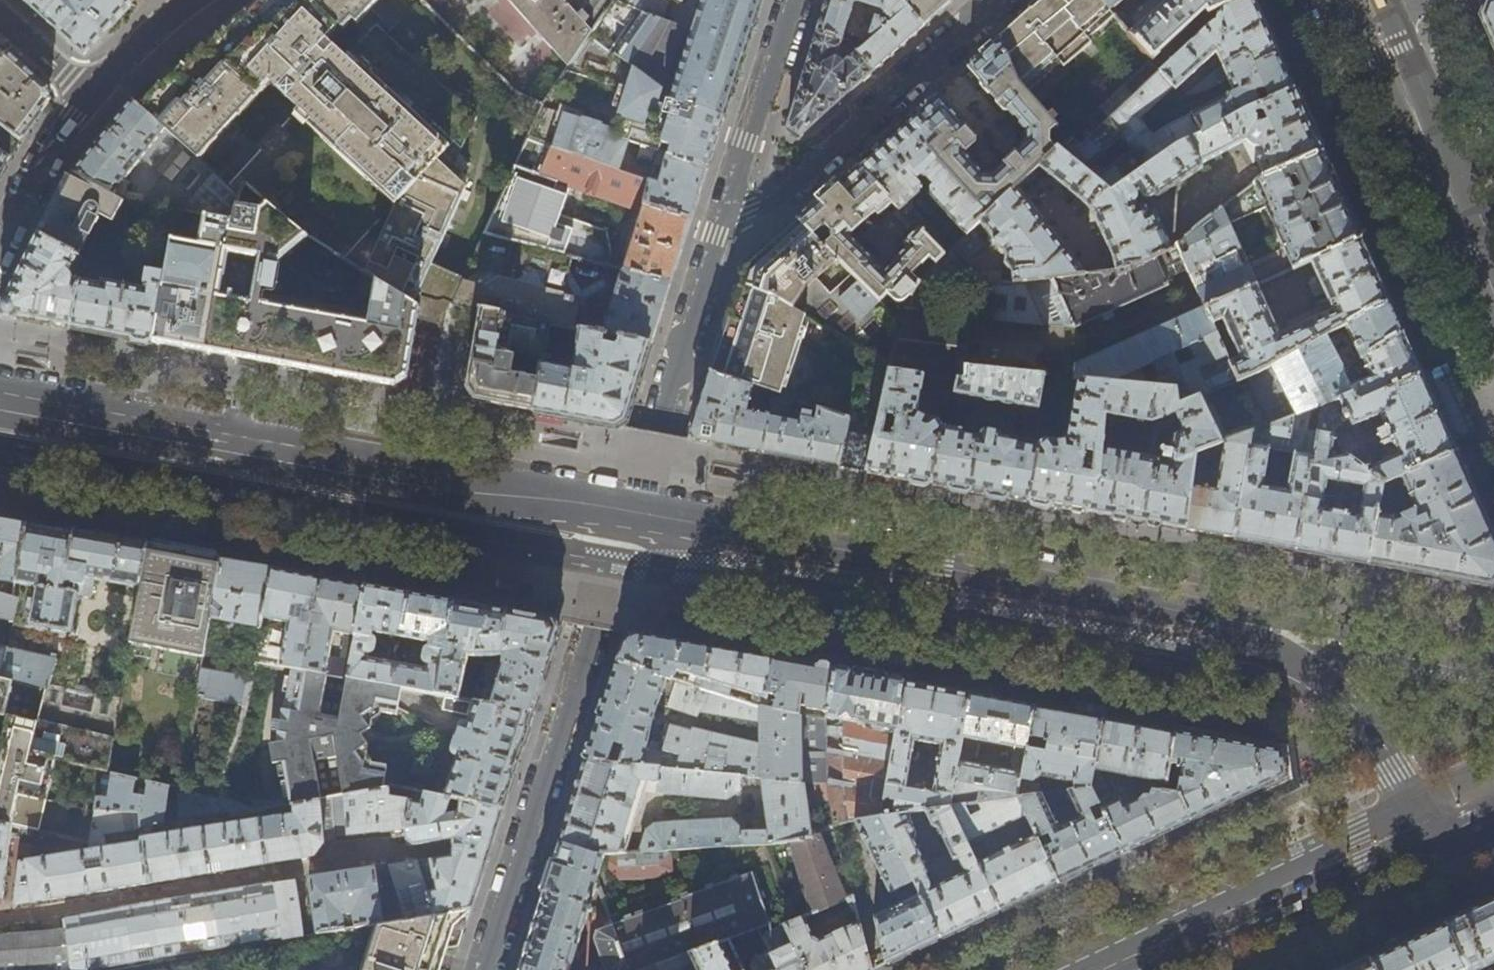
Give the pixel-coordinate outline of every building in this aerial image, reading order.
[(66,38),(85,56),(107,31),(132,3),(130,1),(129,0),(23,0),(39,15),(41,16),(66,38)] [(253,9),(218,39),(187,65),(157,91),(139,106),(239,192),(245,184),(269,205),(312,240),(419,305),(447,313),(463,277),(431,262),(467,187),(438,159),(453,141),(461,149),(477,116),(389,35),(400,22),(378,1),(378,0),(264,0),(253,9)] [(520,43),(531,33),(501,0),(499,0),(489,9),(520,43)] [(568,66),(588,37),(593,30),(587,23),(566,1),(566,0),(508,0),(568,66)] [(593,30),(588,37),(610,54),(612,52),(663,87),(686,28),(663,20),(669,0),(613,0),(593,30)] [(697,23),(672,98),(673,99),(672,102),(723,117),(733,86),(751,30),(761,0),(704,0),(697,23)] [(842,40),(844,35),(850,37),(853,30),(847,28),(855,0),(883,9),(893,21),(892,22),(876,17),(870,35),(875,37),(867,45),(863,41),(855,48),(859,51),(876,70),(900,48),(924,26),(905,4),(907,0),(828,0),(818,33),(842,40)] [(905,4),(924,26),(954,0),(907,0),(905,4)] [(1102,0),(1044,0),(1032,10),(1034,13),(1033,13),(1030,13),(1028,14),(1026,15),(1024,18),(1023,20),(1023,22),(1023,25),(1016,28),(1009,31),(999,39),(1017,82),(1027,95),(1061,64),(1065,68),(1092,43),(1089,40),(1116,16),(1110,9),(1102,0)] [(1110,9),(1121,0),(1102,0),(1110,9)] [(1137,26),(1127,15),(1126,17),(1120,21),(1151,57),(1186,27),(1206,9),(1208,13),(1214,11),(1239,0),(1166,0),(1137,26)] [(1214,11),(1217,17),(1214,22),(1176,57),(1172,52),(1192,34),(1186,27),(1151,57),(1153,60),(1150,63),(1159,73),(1173,87),(1182,97),(1187,93),(1222,66),(1223,65),(1227,75),(1229,78),(1279,55),(1263,21),(1254,0),(1239,0),(1214,11)] [(1486,2),(1480,16),(1493,48),(1493,0),(1492,0),(1486,2)] [(1116,16),(1120,21),(1126,17),(1121,11),(1116,16)] [(804,76),(788,128),(800,136),(842,99),(843,98),(876,70),(859,51),(855,48),(842,40),(818,33),(813,49),(804,76)] [(663,87),(612,52),(610,54),(588,37),(568,66),(565,70),(613,88),(610,96),(610,100),(611,103),(612,106),(613,108),(616,110),(618,111),(614,121),(611,120),(609,120),(606,121),(604,122),(601,124),(600,126),(599,128),(541,107),(528,137),(554,147),(651,183),(659,154),(707,168),(715,142),(723,117),(672,102),(673,99),(672,98),(661,90),(663,87)] [(1017,82),(999,39),(967,68),(995,101),(994,102),(1003,113),(1008,109),(1027,131),(1028,144),(993,176),(984,177),(965,156),(976,146),(976,141),(936,95),(916,113),(940,138),(928,151),(976,204),(983,198),(992,197),(999,204),(1018,186),(1038,167),(1056,151),(1050,145),(1050,134),(1056,129),(1027,95),(1017,82)] [(20,140),(35,120),(39,115),(48,103),(47,88),(30,73),(8,53),(0,62),(0,125),(20,140)] [(1279,55),(1229,78),(1229,79),(1228,80),(1231,86),(1234,93),(1191,115),(1169,126),(1153,136),(1139,119),(1173,87),(1159,73),(1069,158),(1110,192),(1172,148),(1189,140),(1294,90),(1282,62),(1279,55)] [(1207,89),(1227,75),(1223,65),(1222,66),(1187,93),(1189,96),(1207,89)] [(1294,90),(1189,140),(1201,164),(1243,144),(1252,164),(1258,162),(1260,166),(1265,179),(1322,153),(1318,144),(1305,113),(1294,90)] [(71,173),(114,193),(143,157),(166,177),(145,202),(207,213),(234,218),(236,209),(239,192),(139,106),(132,99),(104,133),(71,173)] [(929,196),(966,235),(975,227),(981,220),(986,215),(976,204),(928,151),(940,138),(916,113),(887,139),(857,165),(891,203),(899,212),(900,211),(917,227),(930,240),(945,254),(953,247),(912,207),(913,200),(920,193),(921,185),(916,181),(921,177),(924,177),(932,185),(930,188),(929,196)] [(11,157),(16,147),(20,141),(20,140),(0,125),(0,151),(11,157)] [(1110,192),(1069,158),(1058,149),(1056,151),(1038,167),(1087,207),(1111,256),(1113,271),(1148,263),(1173,249),(1154,210),(1149,213),(1146,206),(1140,205),(1138,206),(1135,201),(1135,200),(1136,199),(1136,197),(1136,195),(1138,193),(1142,200),(1150,202),(1154,198),(1157,198),(1202,169),(1201,164),(1189,140),(1172,148),(1110,192)] [(651,183),(554,147),(511,240),(605,267),(612,251),(606,232),(562,214),(569,197),(566,196),(571,187),(642,212),(622,272),(670,284),(679,255),(691,219),(645,206),(651,183)] [(11,157),(0,151),(0,177),(11,157)] [(1294,269),(1311,261),(1361,239),(1356,229),(1343,199),(1322,153),(1265,179),(1257,182),(1173,249),(1148,263),(1113,271),(1084,275),(1012,282),(1001,282),(974,285),(972,275),(970,265),(962,257),(953,247),(945,254),(940,259),(936,263),(925,275),(920,281),(914,290),(910,298),(904,311),(900,322),(891,365),(889,371),(925,376),(958,379),(966,380),(966,369),(965,369),(967,342),(969,317),(1072,326),(1102,313),(1104,319),(1113,315),(1111,309),(1166,285),(1164,279),(1188,269),(1201,301),(1204,308),(1205,307),(1206,308),(1256,286),(1253,279),(1230,225),(1268,209),(1291,261),(1294,269)] [(659,154),(651,183),(645,206),(691,219),(699,194),(707,168),(659,154)] [(797,219),(813,235),(822,227),(829,234),(820,242),(841,264),(852,274),(881,302),(889,295),(892,297),(895,300),(898,302),(900,303),(903,303),(906,302),(908,300),(910,298),(914,290),(920,281),(912,273),(930,256),(936,263),(940,259),(945,254),(930,240),(917,227),(903,241),(906,245),(893,259),(894,261),(885,272),(872,261),(873,260),(848,236),(875,213),(878,215),(891,203),(857,165),(825,194),(797,219)] [(40,233),(80,255),(102,214),(115,221),(127,199),(114,193),(71,173),(54,205),(40,233)] [(1084,275),(1018,186),(999,204),(986,215),(981,220),(994,238),(991,241),(1001,255),(1004,253),(1006,255),(1004,262),(1012,273),(1012,282),(1084,275)] [(179,348),(393,387),(399,384),(403,380),(405,377),(419,305),(312,240),(269,205),(261,212),(236,209),(234,218),(207,213),(202,245),(171,239),(165,274),(152,343),(179,348)] [(782,299),(891,365),(900,322),(881,302),(852,274),(830,293),(817,278),(834,263),(837,266),(841,264),(820,242),(813,235),(797,219),(786,228),(743,267),(742,271),(738,283),(782,299)] [(957,244),(953,247),(962,257),(986,241),(975,227),(966,235),(962,238),(957,244)] [(93,262),(80,255),(40,233),(24,264),(0,311),(0,315),(36,322),(72,328),(80,287),(93,262)] [(957,244),(962,238),(958,233),(952,238),(957,244)] [(1364,246),(1361,239),(1311,261),(1318,275),(1313,277),(1309,285),(1320,308),(1288,321),(1287,327),(1288,330),(1279,334),(1257,285),(1256,286),(1206,308),(1213,324),(1223,320),(1239,357),(1230,361),(1238,381),(1257,373),(1271,365),(1315,340),(1326,334),(1345,323),(1389,302),(1364,246)] [(1278,252),(1251,264),(1253,268),(1272,259),(1274,259),(1275,258),(1276,257),(1278,255),(1278,253),(1278,252)] [(152,343),(165,274),(93,262),(80,287),(72,328),(109,335),(130,339),(137,342),(142,343),(145,343),(148,343),(152,343)] [(670,284),(622,272),(602,335),(607,336),(621,339),(651,344),(661,313),(670,284)] [(1000,274),(972,275),(974,285),(1001,282),(1000,274)] [(876,429),(889,371),(891,365),(782,299),(738,283),(724,327),(710,371),(753,386),(774,393),(793,400),(818,409),(850,420),(871,427),(876,429)] [(1378,347),(1403,333),(1398,322),(1389,302),(1345,323),(1361,360),(1362,359),(1378,347)] [(1178,405),(1200,397),(1238,381),(1230,361),(1213,324),(1206,308),(1075,363),(1067,346),(1056,351),(1061,364),(1039,361),(1037,376),(1045,377),(1079,381),(1108,383),(1175,391),(1178,405)] [(533,412),(542,365),(550,324),(481,310),(466,390),(474,402),(497,406),(533,412)] [(1420,326),(1403,333),(1416,363),(1434,355),(1420,326)] [(651,344),(621,339),(619,348),(605,346),(607,336),(602,335),(580,331),(573,370),(542,365),(533,412),(573,419),(616,427),(626,421),(636,390),(651,344)] [(1349,368),(1343,372),(1353,395),(1357,404),(1421,374),(1419,368),(1416,363),(1403,333),(1378,347),(1362,359),(1368,373),(1372,377),(1359,383),(1349,368)] [(1327,395),(1330,403),(1353,395),(1343,372),(1326,334),(1315,340),(1271,365),(1277,377),(1254,388),(1268,426),(1319,407),(1315,397),(1327,395)] [(1440,365),(1421,374),(1451,441),(1471,433),(1440,365)] [(1037,376),(966,369),(966,380),(958,379),(955,394),(1040,411),(1045,377),(1037,376)] [(749,406),(753,386),(710,371),(700,401),(690,432),(696,441),(725,447),(763,454),(770,414),(754,412),(755,407),(749,406)] [(926,417),(925,416),(923,415),(921,414),(918,414),(925,376),(889,371),(876,429),(867,472),(896,478),(930,484),(942,429),(943,426),(943,425),(942,424),(942,423),(941,423),(941,422),(927,419),(926,417)] [(1401,477),(1456,451),(1453,446),(1451,441),(1421,374),(1357,404),(1353,395),(1330,403),(1322,406),(1343,454),(1382,484),(1395,479),(1401,477)] [(1041,445),(1040,447),(1040,448),(1027,502),(1056,507),(1088,512),(1100,448),(1104,414),(1108,383),(1079,381),(1067,442),(1064,441),(1061,441),(1058,442),(1057,443),(1047,441),(1047,442),(1046,442),(1044,443),(1042,444),(1041,445)] [(1121,518),(1185,530),(1194,466),(1195,453),(1221,444),(1200,397),(1178,405),(1175,391),(1108,383),(1104,414),(1153,422),(1175,416),(1181,433),(1172,437),(1165,435),(1161,455),(1174,458),(1174,464),(1168,470),(1167,469),(1157,467),(1158,461),(1157,459),(1100,448),(1088,512),(1121,518)] [(790,419),(793,400),(774,393),(770,414),(763,454),(806,461),(867,472),(876,429),(871,427),(869,436),(848,432),(850,420),(818,409),(816,420),(806,418),(807,412),(798,411),(796,421),(790,419)] [(1319,407),(1268,426),(1252,433),(1233,539),(1265,545),(1295,550),(1322,406),(1319,407)] [(1368,563),(1382,484),(1343,454),(1322,406),(1295,550),(1297,550),(1320,555),(1331,557),(1368,563)] [(976,492),(1027,502),(1040,448),(1011,443),(1011,441),(1002,439),(1002,438),(1002,436),(1001,435),(999,435),(987,432),(985,433),(983,434),(981,435),(980,437),(944,431),(944,429),(942,429),(930,484),(976,492)] [(1233,539),(1252,433),(1224,443),(1217,483),(1212,482),(1211,489),(1202,487),(1205,468),(1194,466),(1185,530),(1205,534),(1233,539)] [(1368,563),(1423,573),(1492,586),(1493,583),(1493,537),(1473,489),(1460,460),(1456,451),(1401,477),(1415,509),(1393,519),(1395,503),(1390,503),(1395,479),(1382,484),(1368,563)] [(1,562),(0,566),(0,595),(13,599),(16,585),(28,523),(0,518),(0,562),(1,562)] [(58,529),(28,523),(16,585),(35,588),(34,598),(28,598),(26,612),(31,613),(29,626),(71,633),(78,594),(90,597),(94,580),(141,588),(149,545),(126,541),(58,529)] [(188,552),(149,545),(141,588),(130,643),(204,657),(211,618),(222,558),(188,552)] [(1320,555),(1297,550),(1294,566),(1317,571),(1320,555)] [(246,563),(222,558),(211,618),(221,620),(218,635),(244,639),(247,625),(261,627),(274,568),(246,563)] [(299,572),(274,568),(261,627),(256,648),(254,659),(292,667),(303,669),(320,576),(299,572)] [(339,580),(320,576),(303,669),(348,677),(355,640),(345,644),(342,659),(329,657),(334,631),(356,635),(366,584),(339,580)] [(389,589),(366,584),(356,635),(355,640),(348,677),(394,685),(397,664),(368,658),(369,652),(373,652),(375,650),(376,641),(375,638),(372,637),(373,631),(402,636),(410,592),(389,589)] [(428,596),(410,592),(402,636),(432,642),(431,648),(428,648),(426,650),(425,657),(425,661),(426,663),(428,663),(427,669),(397,664),(394,685),(400,687),(438,694),(455,601),(428,596)] [(12,622),(17,600),(13,599),(0,595),(0,619),(12,622)] [(488,607),(455,601),(438,694),(445,695),(461,698),(468,655),(481,658),(504,657),(504,665),(490,704),(533,712),(546,673),(559,630),(555,619),(526,613),(488,607)] [(623,641),(617,660),(671,678),(677,670),(698,677),(697,687),(704,689),(711,647),(669,639),(636,633),(623,641)] [(254,659),(256,648),(249,647),(247,658),(254,659)] [(735,651),(711,647),(704,689),(713,692),(716,682),(753,695),(750,704),(753,705),(765,707),(774,658),(735,651)] [(57,660),(7,648),(1,676),(46,689),(38,721),(112,740),(120,699),(48,686),(57,660)] [(794,662),(774,658),(765,707),(799,714),(802,693),(807,694),(805,704),(808,708),(827,712),(832,669),(794,662)] [(741,774),(741,775),(764,778),(800,781),(815,782),(828,782),(826,719),(799,714),(765,707),(753,705),(750,704),(713,692),(704,689),(697,687),(671,678),(617,660),(603,703),(600,715),(585,760),(741,774)] [(303,669),(292,667),(287,697),(289,698),(287,709),(281,708),(276,742),(269,742),(272,762),(281,762),(288,804),(292,803),(381,788),(385,767),(364,763),(355,753),(364,747),(358,738),(368,731),(362,723),(372,716),(394,719),(400,687),(394,685),(348,677),(303,669)] [(197,696),(243,704),(249,678),(202,669),(197,696)] [(869,676),(832,669),(827,712),(826,719),(828,782),(828,787),(832,798),(835,810),(840,823),(856,821),(881,817),(884,800),(904,682),(869,676)] [(1,676),(0,676),(0,713),(10,715),(38,722),(38,721),(46,689),(1,676)] [(970,694),(939,689),(904,682),(884,800),(895,802),(893,816),(911,813),(916,812),(950,807),(952,797),(970,694)] [(979,751),(1022,759),(1034,706),(999,700),(970,694),(952,797),(978,794),(976,803),(977,803),(1018,797),(1019,775),(970,767),(979,751)] [(490,704),(461,698),(445,695),(442,707),(471,713),(444,796),(502,808),(508,789),(514,772),(519,755),(529,726),(533,712),(490,704)] [(1076,701),(1074,713),(1102,718),(1104,706),(1076,701)] [(1062,711),(1034,706),(1022,759),(1019,775),(1018,797),(1019,797),(1037,794),(1038,784),(1042,784),(1046,778),(1073,783),(1074,789),(1091,787),(1103,719),(1102,718),(1074,713),(1062,711)] [(38,721),(38,722),(10,715),(0,756),(0,822),(12,825),(24,828),(91,843),(96,811),(46,798),(56,758),(102,769),(102,770),(106,771),(112,740),(38,721)] [(1285,776),(1267,784),(1274,800),(1296,789),(1291,754),(1288,736),(1180,716),(1177,732),(1232,742),(1281,751),(1285,776)] [(1139,725),(1103,719),(1091,787),(1165,791),(1170,764),(1175,732),(1139,725)] [(1177,732),(1175,732),(1170,764),(1182,766),(1177,794),(1178,795),(1190,820),(1257,789),(1267,784),(1285,776),(1281,751),(1232,742),(1177,732)] [(741,774),(585,760),(572,801),(559,842),(595,853),(606,853),(619,852),(639,790),(640,780),(658,781),(656,792),(727,798),(741,790),(741,775),(741,774)] [(136,778),(106,771),(102,770),(96,811),(91,843),(24,828),(14,904),(315,855),(323,842),(322,831),(336,829),(338,834),(349,833),(349,834),(393,830),(393,832),(397,835),(404,835),(407,832),(407,839),(413,845),(453,838),(452,856),(390,866),(408,919),(470,908),(486,859),(502,808),(444,796),(400,787),(400,797),(391,795),(390,790),(388,787),(381,788),(292,803),(294,814),(173,832),(173,828),(167,829),(168,833),(154,835),(152,825),(164,823),(169,786),(148,781),(145,796),(134,794),(136,778)] [(808,837),(800,781),(764,778),(772,830),(764,830),(761,828),(742,830),(731,819),(655,824),(646,830),(640,851),(662,849),(774,843),(794,839),(808,837)] [(828,787),(828,782),(815,782),(818,799),(832,798),(828,787)] [(1091,787),(1074,789),(1059,791),(1062,798),(1069,794),(1080,818),(1064,825),(1062,820),(1055,823),(1041,794),(1037,794),(1019,797),(1058,883),(1082,871),(1121,853),(1091,787)] [(1177,794),(1165,791),(1091,787),(1121,853),(1163,833),(1190,820),(1178,795),(1177,794)] [(252,809),(222,798),(179,788),(178,815),(181,818),(226,811),(252,809)] [(1019,797),(1018,797),(977,803),(981,812),(971,817),(966,805),(950,807),(967,843),(1018,820),(1027,840),(977,864),(999,910),(1034,894),(1058,883),(1019,797)] [(967,843),(950,807),(916,812),(918,822),(928,817),(932,825),(939,829),(950,854),(927,865),(915,840),(917,832),(912,821),(911,813),(893,816),(883,817),(940,938),(970,924),(999,910),(977,864),(967,843)] [(841,832),(840,823),(835,810),(825,811),(828,834),(841,832)] [(883,817),(881,817),(856,821),(890,894),(896,891),(901,904),(873,917),(886,964),(916,950),(940,938),(883,817)] [(2,898),(12,825),(0,822),(0,898),(2,898)] [(808,837),(794,839),(810,915),(848,899),(826,834),(808,837)] [(606,853),(595,853),(559,842),(545,887),(539,906),(518,969),(568,969),(603,863),(606,853)] [(619,852),(606,853),(603,863),(620,878),(646,877),(663,870),(662,849),(640,851),(619,852)] [(356,928),(378,924),(400,920),(399,914),(383,916),(376,868),(309,879),(318,934),(345,930),(343,915),(353,913),(356,928)] [(628,969),(644,969),(718,944),(723,943),(729,941),(770,926),(751,876),(612,924),(628,969)] [(301,937),(292,880),(63,919),(65,929),(46,932),(0,935),(0,969),(114,969),(301,937)] [(848,899),(810,915),(785,926),(793,943),(806,969),(872,969),(853,896),(848,899)] [(1444,921),(1467,969),(1477,969),(1493,962),(1493,898),(1474,907),(1444,921)] [(408,919),(400,920),(378,924),(364,969),(433,969),(438,953),(458,946),(470,908),(408,919)] [(612,924),(611,920),(605,922),(606,926),(597,929),(595,938),(606,969),(628,969),(612,924)] [(1444,921),(1420,932),(1368,957),(1375,969),(1467,969),(1444,921)] [(785,926),(762,936),(770,954),(793,943),(785,926)] [(733,949),(729,941),(723,943),(727,951),(729,952),(733,949)] [(793,943),(770,954),(777,968),(772,969),(806,969),(793,943)] [(718,944),(644,969),(736,969),(730,957),(725,959),(718,944)] [(1368,957),(1340,969),(1375,969),(1368,957)]
